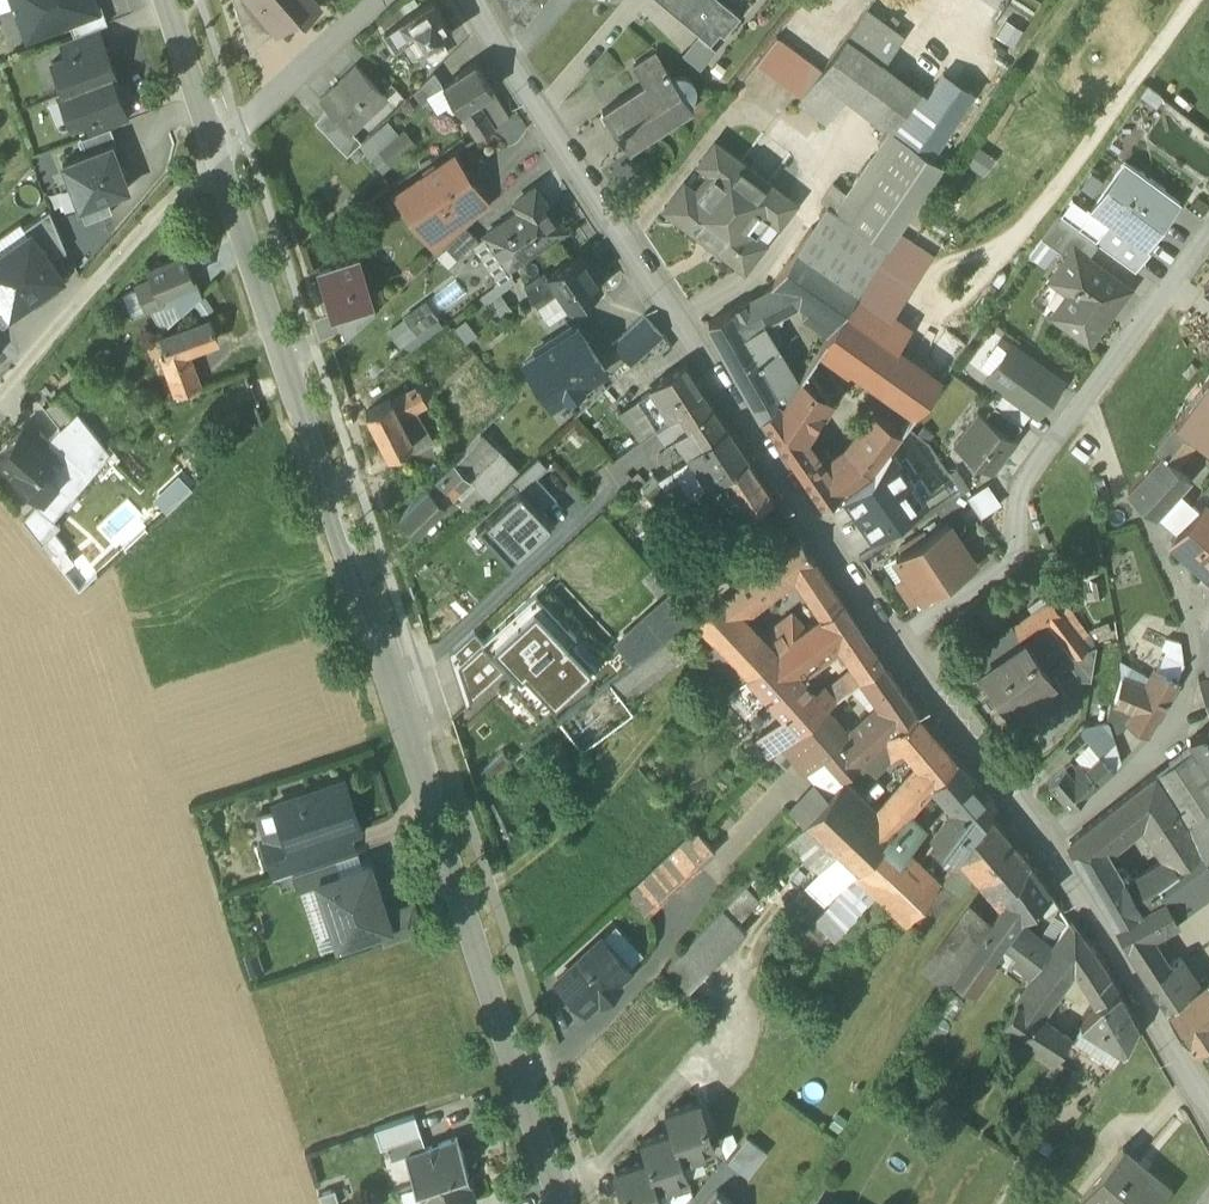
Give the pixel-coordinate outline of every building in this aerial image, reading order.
[(15,4),(28,37),(68,22),(97,11),(95,7),(92,0),(0,0),(0,10),(15,4)] [(239,22),(254,10),(262,3),(260,0),(232,0),(239,22)] [(311,0),(260,0),(262,3),(254,10),(274,34),(273,34),(275,36),(297,17),(302,24),(319,10),(311,0)] [(524,18),(539,0),(506,0),(524,18)] [(682,8),(677,15),(710,42),(720,31),(724,34),(739,15),(721,0),(673,0),(682,8)] [(432,3),(403,23),(410,34),(423,55),(452,35),(432,3)] [(95,7),(97,11),(68,22),(73,36),(96,27),(107,23),(100,5),(95,7)] [(274,34),(254,10),(239,22),(250,54),(273,34),(274,34)] [(802,98),(799,102),(826,123),(845,98),(889,131),(889,130),(891,130),(920,91),(885,65),(904,38),(866,11),(822,71),(802,98)] [(403,23),(385,35),(392,46),(410,34),(403,23)] [(73,36),(60,41),(66,54),(101,40),(96,27),(73,36)] [(822,71),(776,37),(756,63),(802,98),(822,71)] [(66,54),(52,60),(63,90),(64,91),(110,73),(110,74),(115,72),(102,40),(101,40),(66,54)] [(672,77),(655,52),(633,67),(644,84),(602,112),(627,152),(693,109),(688,102),(692,97),(694,92),(694,87),(692,81),(688,77),(683,75),(677,75),(672,77)] [(475,65),(443,86),(461,113),(477,103),(493,93),(475,65)] [(356,66),(320,100),(328,109),(351,132),(386,98),(356,66)] [(920,91),(891,130),(931,156),(976,94),(945,71),(926,96),(920,91)] [(110,73),(64,91),(63,90),(59,92),(71,124),(85,118),(121,105),(122,104),(110,74),(110,73)] [(434,73),(413,93),(422,106),(443,86),(434,73)] [(477,103),(461,113),(476,138),(493,128),(477,103)] [(121,105),(85,118),(90,132),(110,125),(126,119),(121,105)] [(351,132),(328,109),(314,121),(347,155),(361,141),(351,132)] [(90,132),(80,136),(86,152),(111,142),(111,144),(116,142),(110,125),(90,132)] [(847,193),(835,211),(886,246),(887,245),(896,231),(941,164),(931,156),(891,130),(889,130),(889,131),(847,193)] [(398,137),(371,160),(382,173),(409,149),(398,137)] [(86,152),(62,161),(79,205),(106,195),(128,187),(111,144),(111,142),(86,152)] [(755,173),(715,142),(698,164),(715,177),(700,197),(683,184),(664,209),(704,240),(755,173)] [(454,157),(439,167),(434,165),(424,172),(424,177),(397,196),(399,198),(405,194),(427,227),(422,231),(423,233),(435,225),(470,201),(480,194),(454,157)] [(1179,202),(1125,163),(1091,209),(1126,235),(1145,248),(1146,247),(1179,202)] [(755,173),(704,240),(744,270),(764,244),(747,231),(761,212),(778,225),(795,203),(755,173)] [(847,193),(833,183),(821,202),(826,205),(835,211),(847,193)] [(520,212),(506,223),(505,222),(485,236),(508,268),(563,230),(534,190),(514,204),(520,212)] [(106,195),(79,205),(85,221),(112,211),(106,195)] [(470,201),(435,225),(448,244),(465,227),(479,214),(470,201)] [(835,211),(826,205),(798,246),(859,288),(888,246),(887,245),(886,246),(835,211)] [(45,209),(25,223),(49,257),(62,246),(45,209)] [(1097,244),(1057,214),(1041,237),(1068,257),(1074,249),(1086,259),(1097,244)] [(59,272),(49,257),(25,223),(0,240),(0,300),(6,309),(59,272)] [(448,244),(445,247),(457,259),(472,245),(477,240),(465,227),(448,244)] [(930,254),(896,231),(887,245),(888,246),(920,267),(930,254)] [(1145,248),(1126,235),(1112,254),(1135,270),(1150,250),(1146,247),(1145,248)] [(508,268),(485,236),(479,241),(477,240),(472,245),(498,283),(509,275),(508,269),(508,268)] [(859,288),(798,246),(772,285),(801,305),(809,310),(802,318),(827,336),(856,292),(859,288)] [(920,267),(888,246),(859,288),(856,292),(889,315),(921,268),(920,267)] [(182,249),(148,263),(154,278),(159,292),(161,291),(194,278),(182,249)] [(1086,259),(1074,249),(1068,257),(1058,271),(1075,284),(1053,315),(1089,341),(1107,317),(1104,315),(1125,287),(1086,259)] [(579,254),(546,277),(558,294),(538,308),(549,324),(602,288),(579,254)] [(357,259),(319,272),(332,310),(335,309),(370,297),(357,259)] [(546,277),(527,291),(538,308),(558,294),(546,277)] [(154,278),(138,285),(147,308),(165,301),(161,291),(159,292),(154,278)] [(801,305),(772,285),(769,289),(770,289),(751,300),(765,325),(801,305)] [(827,336),(799,378),(827,398),(852,364),(868,376),(890,346),(904,326),(889,315),(856,292),(827,336)] [(345,340),(375,313),(370,297),(335,309),(345,340)] [(0,300),(0,321),(10,314),(6,309),(0,300)] [(765,325),(751,300),(708,323),(761,418),(762,418),(782,402),(776,398),(798,379),(778,346),(782,340),(775,329),(767,330),(765,325)] [(643,317),(612,346),(631,367),(663,338),(643,317)] [(209,318),(160,336),(166,354),(167,356),(187,349),(217,338),(209,318)] [(390,329),(401,347),(419,336),(407,318),(390,329)] [(577,330),(524,364),(532,376),(531,376),(534,383),(536,386),(539,390),(544,395),(544,394),(552,406),(563,399),(563,400),(570,397),(575,395),(580,391),(585,385),(605,372),(577,330)] [(940,382),(890,346),(868,376),(918,411),(940,382)] [(1060,381),(1011,346),(988,377),(1005,389),(1032,410),(1037,413),(1060,381)] [(187,349),(167,356),(166,354),(161,356),(175,393),(200,384),(187,349)] [(684,366),(650,389),(652,393),(670,421),(679,414),(675,408),(701,392),(684,366)] [(827,398),(799,378),(798,379),(776,398),(782,402),(762,418),(797,470),(814,459),(799,439),(811,425),(810,424),(827,398)] [(1175,424),(1195,440),(1208,450),(1208,380),(1175,424)] [(418,386),(391,400),(413,443),(411,444),(415,451),(432,442),(415,410),(427,404),(418,386)] [(1032,410),(1005,389),(993,405),(994,405),(1021,425),(1032,410)] [(701,392),(675,408),(679,414),(688,428),(701,446),(702,447),(725,429),(701,392)] [(670,421),(652,393),(638,403),(656,432),(670,421)] [(390,400),(365,412),(388,456),(411,444),(413,443),(391,400),(390,400)] [(638,403),(620,415),(640,444),(656,432),(638,403)] [(1021,425),(994,405),(986,417),(1013,436),(1021,425)] [(986,417),(977,411),(953,444),(992,472),(1017,439),(1013,436),(986,417)] [(85,468),(104,446),(78,412),(61,428),(59,425),(49,438),(85,468)] [(877,421),(854,455),(825,475),(842,495),(871,475),(891,451),(900,436),(877,421)] [(0,450),(0,461),(26,484),(27,483),(41,467),(54,451),(45,443),(34,434),(23,424),(0,450)] [(1175,424),(1155,449),(1161,454),(1162,452),(1175,464),(1186,450),(1195,440),(1175,424)] [(688,428),(676,437),(689,455),(701,446),(688,428)] [(725,429),(702,447),(701,446),(689,455),(710,488),(722,480),(746,462),(725,429)] [(517,469),(480,433),(463,454),(454,463),(470,479),(470,480),(487,498),(517,469)] [(85,468),(49,438),(45,443),(54,451),(41,467),(56,480),(65,491),(85,468)] [(1186,450),(1175,464),(1183,472),(1195,459),(1186,450)] [(842,495),(871,538),(925,502),(891,451),(871,475),(842,495)] [(1161,454),(1127,491),(1156,516),(1190,477),(1183,472),(1175,464),(1162,452),(1161,454)] [(519,491),(541,514),(557,499),(537,478),(548,468),(538,457),(510,483),(518,492),(519,491)] [(825,475),(814,459),(797,470),(823,508),(842,495),(825,475)] [(746,462),(722,480),(736,501),(748,519),(773,501),(746,462)] [(454,463),(400,515),(417,531),(470,480),(470,479),(454,463)] [(56,480),(41,467),(27,483),(42,497),(56,480)] [(169,509),(195,486),(181,471),(156,495),(169,509)] [(665,490),(653,476),(638,490),(666,520),(681,509),(682,509),(665,490)] [(694,500),(677,479),(665,490),(682,509),(694,500)] [(682,509),(681,509),(693,527),(715,514),(718,514),(736,501),(722,480),(710,488),(694,500),(682,509)] [(992,483),(971,497),(984,516),(1004,503),(992,483)] [(519,491),(518,492),(477,530),(512,568),(538,544),(535,540),(551,525),(541,514),(519,491)] [(59,524),(35,503),(23,517),(42,542),(59,524)] [(1172,542),(1208,575),(1208,507),(1205,504),(1172,542)] [(947,525),(896,558),(909,578),(921,598),(922,598),(973,564),(960,544),(947,525)] [(972,536),(960,544),(973,564),(985,556),(972,536)] [(800,541),(755,573),(771,594),(796,578),(813,605),(832,592),(800,541)] [(896,558),(884,566),(897,586),(909,578),(896,558)] [(755,573),(723,599),(740,619),(771,594),(755,573)] [(909,578),(897,586),(909,606),(921,598),(909,578)] [(832,592),(813,605),(823,620),(841,606),(832,592)] [(615,645),(633,666),(673,635),(694,619),(671,593),(615,645)] [(531,599),(485,642),(481,645),(506,671),(514,681),(509,685),(541,719),(552,708),(555,711),(598,671),(571,643),(576,638),(559,619),(554,624),(531,599)] [(740,619),(723,599),(695,621),(715,643),(748,678),(748,679),(775,658),(760,641),(740,619)] [(1051,603),(1013,630),(1022,643),(1023,642),(1050,679),(1051,678),(1052,680),(1067,669),(1066,667),(1068,665),(1087,652),(1051,603)] [(813,605),(760,641),(775,658),(823,620),(813,605)] [(823,620),(775,658),(796,681),(804,675),(805,676),(808,675),(807,673),(841,647),(855,668),(873,654),(841,606),(823,620)] [(1200,629),(1204,651),(1208,650),(1208,616),(1200,629)] [(485,642),(474,630),(453,651),(470,704),(506,671),(481,645),(485,642)] [(1013,632),(993,646),(1000,656),(1020,642),(1013,632)] [(633,666),(610,684),(626,705),(689,657),(673,635),(633,666)] [(1183,666),(1180,645),(1166,641),(1162,650),(1166,653),(1166,657),(1158,671),(1177,682),(1183,666)] [(1002,658),(981,673),(987,680),(1009,711),(1051,681),(1050,679),(1023,642),(1022,643),(1002,658)] [(973,661),(981,673),(1002,658),(1000,656),(993,646),(973,661)] [(1087,652),(1068,665),(1081,682),(1091,683),(1096,648),(1087,652)] [(1204,651),(1208,676),(1198,679),(1208,711),(1208,710),(1208,650),(1204,651)] [(873,654),(855,668),(856,669),(865,681),(882,667),(873,654)] [(796,681),(775,658),(748,679),(768,702),(785,722),(798,736),(824,713),(811,699),(796,681)] [(1152,681),(1121,664),(1121,681),(1145,693),(1152,681)] [(915,716),(882,667),(865,681),(884,709),(880,713),(852,740),(867,762),(897,730),(899,732),(915,716)] [(856,669),(826,693),(836,703),(865,681),(856,669)] [(1135,712),(1128,723),(1131,725),(1148,734),(1178,682),(1177,682),(1158,671),(1152,681),(1145,693),(1135,712)] [(748,678),(729,694),(750,717),(768,702),(748,679),(748,678)] [(1145,693),(1121,681),(1114,704),(1135,712),(1145,693)] [(823,689),(811,699),(824,713),(830,708),(836,704),(836,703),(826,693),(823,689)] [(840,710),(836,704),(830,708),(835,713),(840,710)] [(1135,712),(1114,704),(1112,707),(1110,707),(1107,723),(1107,726),(1109,726),(1113,737),(1131,725),(1128,723),(1135,712)] [(852,740),(838,725),(842,721),(835,713),(830,708),(824,713),(841,745),(845,749),(852,740)] [(798,736),(784,748),(808,775),(822,762),(841,745),(824,713),(798,736)] [(897,730),(867,762),(882,775),(904,753),(926,730),(915,716),(899,732),(897,730)] [(785,722),(756,747),(769,761),(784,748),(798,736),(785,722)] [(1107,726),(1088,730),(1086,731),(1081,736),(1100,759),(1114,772),(1121,766),(1113,737),(1109,726),(1107,726)] [(921,772),(876,824),(890,837),(908,817),(906,816),(907,815),(935,788),(957,766),(926,730),(904,753),(921,772)] [(1190,743),(1208,772),(1208,730),(1190,743)] [(841,745),(822,762),(841,784),(867,762),(852,740),(845,749),(841,745)] [(1071,768),(1066,772),(1065,772),(1049,787),(1071,812),(1114,772),(1100,759),(1085,773),(1081,767),(1075,772),(1071,768)] [(937,841),(958,857),(987,817),(995,810),(957,766),(935,788),(957,814),(937,841)] [(1155,776),(1071,845),(1092,882),(1111,871),(1103,858),(1141,828),(1146,830),(1170,863),(1176,871),(1202,852),(1187,829),(1177,812),(1178,811),(1155,776)] [(342,779),(274,801),(282,829),(289,849),(314,841),(348,830),(357,827),(342,779)] [(876,824),(840,788),(804,827),(854,875),(855,876),(890,837),(876,824)] [(924,831),(907,815),(906,816),(908,817),(890,837),(905,852),(924,831)] [(1187,829),(1202,852),(1208,863),(1208,815),(1187,829)] [(1030,867),(987,817),(958,857),(960,859),(976,878),(1001,907),(1004,903),(1030,867)] [(854,875),(804,827),(788,843),(809,864),(810,863),(822,874),(840,892),(854,875)] [(314,841),(289,849),(282,829),(262,835),(275,876),(291,871),(321,861),(314,841)] [(348,830),(314,841),(321,861),(332,858),(354,851),(348,830)] [(695,832),(628,896),(647,915),(714,852),(695,832)] [(905,852),(890,837),(855,876),(906,925),(908,922),(939,884),(905,852)] [(354,851),(332,858),(336,871),(359,864),(354,851)] [(1157,886),(1164,898),(1166,902),(1165,902),(1177,921),(1188,914),(1180,902),(1208,880),(1208,863),(1202,852),(1176,871),(1167,878),(1157,886)] [(321,861),(291,871),(296,886),(316,880),(316,878),(336,871),(332,858),(321,861)] [(939,884),(908,922),(925,937),(976,878),(960,859),(939,884)] [(384,911),(368,861),(359,864),(336,871),(316,878),(316,880),(337,942),(379,928),(389,925),(384,911)] [(1170,863),(1160,869),(1167,878),(1176,871),(1170,863)] [(1158,866),(1122,888),(1111,871),(1092,882),(1117,926),(1164,898),(1157,886),(1156,886),(1167,878),(1160,869),(1158,866)] [(1030,867),(1004,903),(1007,904),(995,921),(1012,933),(1013,932),(1019,922),(1020,922),(1052,898),(1030,867)] [(822,874),(807,890),(827,908),(840,892),(822,874)] [(745,887),(723,910),(737,924),(759,902),(745,887)] [(412,902),(384,911),(389,925),(379,928),(383,942),(421,929),(412,902)] [(1165,902),(1116,931),(1127,949),(1149,937),(1177,921),(1165,902)] [(969,907),(922,973),(947,991),(974,951),(993,924),(969,907)] [(723,910),(666,969),(686,989),(685,990),(687,991),(746,931),(744,929),(744,930),(737,924),(723,910)] [(993,924),(974,951),(992,963),(1004,945),(1012,933),(995,921),(993,924)] [(1109,980),(1071,927),(1037,977),(1060,991),(1074,972),(1085,991),(1109,980)] [(1031,946),(1013,932),(1012,933),(1004,945),(1018,955),(1015,961),(1019,963),(1017,967),(1033,977),(1050,952),(1035,941),(1031,946)] [(601,937),(557,978),(585,1008),(598,996),(601,1000),(619,983),(616,980),(629,968),(601,937)] [(1149,937),(1127,949),(1137,967),(1148,983),(1169,970),(1149,937)] [(974,951),(952,983),(975,998),(998,966),(992,963),(974,951)] [(1169,970),(1148,983),(1168,1013),(1198,989),(1181,962),(1169,970)] [(1037,977),(1017,1006),(1040,1020),(1060,991),(1037,977)] [(1167,1014),(1193,1052),(1208,1041),(1208,1035),(1207,1032),(1208,1031),(1208,985),(1207,982),(1198,989),(1168,1013),(1167,1014)] [(1118,996),(1100,1007),(1081,1029),(1111,1047),(1119,1036),(1121,1034),(1116,1028),(1132,1019),(1118,996)] [(1040,1020),(1017,1006),(1003,1028),(1056,1063),(1069,1043),(1040,1020)] [(1132,1019),(1116,1028),(1121,1034),(1119,1036),(1111,1047),(1123,1055),(1139,1030),(1132,1019)] [(697,1101),(664,1111),(670,1130),(671,1130),(681,1161),(682,1161),(713,1151),(697,1101)] [(385,1143),(419,1132),(414,1116),(374,1129),(379,1145),(385,1143)] [(670,1130),(639,1140),(646,1159),(656,1190),(657,1190),(688,1180),(682,1161),(681,1161),(671,1130),(670,1130)] [(424,1145),(419,1132),(385,1143),(390,1157),(403,1153),(403,1152),(424,1145)] [(751,1134),(731,1158),(751,1174),(771,1149),(751,1134)] [(424,1145),(403,1152),(403,1153),(413,1182),(414,1182),(464,1165),(465,1165),(456,1135),(424,1145)] [(1123,1149),(1080,1200),(1085,1203),(1161,1203),(1172,1191),(1123,1149)] [(614,1169),(626,1203),(662,1203),(657,1190),(656,1190),(646,1159),(614,1169)] [(414,1182),(421,1203),(454,1203),(475,1197),(464,1165),(414,1182)] [(706,1203),(730,1203),(732,1202),(717,1190),(706,1203)]
